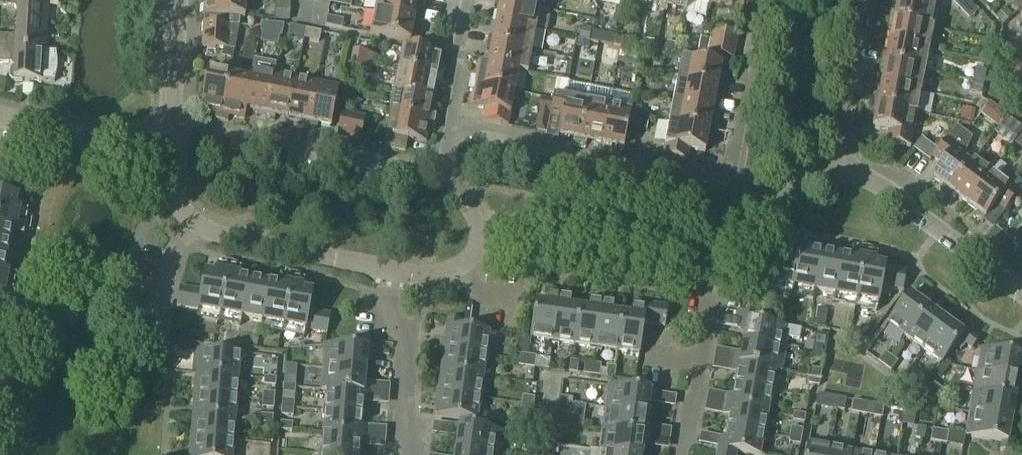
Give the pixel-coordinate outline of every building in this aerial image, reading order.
[(18,12),(17,22),(47,24),(49,0),(0,0),(0,6),(14,7),(18,12)] [(200,3),(205,3),(204,16),(245,19),(246,0),(200,0),(200,3)] [(375,13),(415,21),(418,7),(422,8),(424,1),(420,0),(377,0),(375,13)] [(543,0),(496,0),(496,2),(541,11),(543,0)] [(644,3),(662,7),(661,11),(664,12),(666,0),(644,0),(644,3)] [(687,12),(689,2),(688,2),(689,0),(666,0),(664,12),(667,13),(668,8),(686,12),(687,12)] [(688,2),(689,2),(706,6),(705,10),(708,11),(709,6),(710,0),(689,0),(688,2)] [(741,20),(743,13),(745,0),(710,0),(709,6),(736,12),(735,18),(741,20)] [(889,21),(934,30),(939,0),(914,0),(913,3),(898,0),(895,13),(891,12),(889,21)] [(949,0),(958,9),(967,0),(949,0)] [(1017,14),(1021,9),(1021,0),(1020,0),(1011,8),(1017,14)] [(552,13),(541,11),(496,2),(494,9),(499,10),(496,24),(536,32),(548,34),(552,13)] [(277,4),(277,20),(289,21),(289,5),(277,4)] [(367,30),(366,35),(415,44),(417,36),(412,35),(415,21),(375,13),(371,31),(367,30)] [(345,21),(329,18),(327,27),(343,30),(345,21)] [(934,30),(889,21),(887,31),(892,32),(889,44),(929,51),(934,30)] [(0,36),(0,50),(46,53),(47,24),(17,22),(17,33),(12,37),(0,36)] [(229,26),(204,24),(203,35),(228,37),(229,26)] [(282,37),(284,27),(263,24),(261,33),(263,33),(280,37),(282,37)] [(533,50),(536,32),(496,24),(493,38),(489,37),(487,44),(537,54),(538,51),(533,50)] [(227,49),(235,50),(239,26),(229,26),(228,37),(227,49)] [(302,44),(304,30),(288,27),(287,37),(294,38),(294,42),(302,44)] [(321,33),(305,31),(303,41),(319,43),(321,33)] [(713,33),(711,44),(736,49),(738,38),(713,33)] [(202,48),(227,49),(228,37),(203,35),(202,48)] [(528,74),(532,56),(536,57),(537,54),(487,44),(486,51),(491,52),(488,66),(519,72),(519,73),(528,75),(528,74)] [(711,44),(709,56),(733,61),(736,49),(711,44)] [(882,54),(880,64),(925,73),(929,51),(889,44),(887,55),(882,54)] [(621,49),(618,61),(639,65),(641,53),(621,49)] [(10,65),(13,68),(10,70),(10,78),(12,82),(22,83),(24,81),(44,82),(55,83),(55,80),(56,77),(56,73),(57,70),(57,67),(57,63),(57,60),(56,56),(56,54),(46,53),(0,50),(0,64),(10,65)] [(440,73),(443,58),(427,54),(403,50),(399,69),(395,68),(394,71),(444,81),(445,74),(440,73)] [(373,59),(354,54),(352,63),(371,66),(373,59)] [(719,82),(722,67),(682,59),(678,78),(673,77),(673,81),(722,90),(724,83),(719,82)] [(371,66),(352,63),(351,69),(363,71),(370,73),(371,66)] [(479,64),(476,79),(471,78),(470,85),(515,94),(519,94),(520,91),(515,90),(519,73),(519,72),(488,66),(479,64)] [(883,74),(881,86),(921,94),(925,73),(880,64),(879,73),(883,74)] [(1012,76),(1019,84),(1021,81),(1021,68),(1021,67),(1012,76)] [(978,69),(976,81),(985,83),(987,71),(978,69)] [(257,114),(256,118),(266,120),(274,75),(253,71),(252,71),(250,80),(251,81),(245,111),(247,112),(257,114)] [(398,75),(395,93),(435,101),(438,87),(442,88),(444,81),(394,71),(393,74),(398,75)] [(215,115),(214,120),(222,121),(230,77),(208,72),(200,112),(215,115)] [(275,122),(276,117),(288,120),(296,79),(274,75),(266,120),(275,122)] [(350,76),(345,78),(351,90),(357,87),(350,75),(350,76)] [(250,80),(230,77),(222,121),(229,123),(229,118),(244,121),(245,121),(247,112),(245,111),(251,81),(250,80)] [(300,122),(299,127),(308,129),(317,84),(296,79),(288,120),(300,122)] [(677,85),(673,103),(714,111),(716,96),(721,97),(722,90),(673,81),(672,84),(677,85)] [(971,92),(982,95),(984,84),(973,82),(971,92)] [(339,88),(317,84),(308,129),(318,130),(319,126),(331,128),(339,88)] [(468,92),(473,93),(470,108),(486,111),(484,123),(508,128),(515,94),(470,85),(468,92)] [(573,140),(572,145),(579,146),(588,101),(589,97),(590,90),(572,86),(567,89),(566,97),(554,95),(553,101),(550,116),(550,119),(561,122),(558,137),(573,140)] [(917,115),(921,94),(881,86),(879,98),(874,97),(872,106),(917,115)] [(33,87),(23,87),(23,97),(33,97),(33,87)] [(588,101),(579,146),(586,148),(587,143),(601,146),(609,106),(612,94),(590,90),(589,97),(588,101)] [(386,110),(386,113),(390,114),(435,123),(437,116),(432,115),(435,101),(395,93),(391,111),(386,110)] [(616,148),(615,153),(623,155),(634,98),(612,94),(609,106),(601,146),(616,148)] [(541,99),(538,113),(539,113),(550,116),(553,101),(541,99)] [(665,123),(669,124),(714,133),(716,126),(711,125),(714,111),(673,103),(670,121),(665,120),(665,123)] [(888,133),(886,144),(903,147),(910,149),(917,115),(872,106),(870,116),(875,117),(872,129),(888,133)] [(974,111),(965,109),(962,120),(972,122),(974,111)] [(342,114),(337,139),(349,141),(354,117),(342,114)] [(429,132),(433,133),(435,123),(390,114),(383,150),(406,154),(408,141),(426,144),(429,132)] [(361,143),(365,119),(354,117),(349,141),(361,143)] [(997,131),(1007,138),(1016,126),(1006,119),(997,131)] [(690,151),(705,154),(708,139),(713,140),(714,133),(669,124),(663,158),(687,162),(690,151)] [(933,159),(942,166),(932,179),(943,187),(940,191),(947,197),(975,160),(957,146),(948,139),(933,159)] [(967,206),(992,173),(975,160),(947,197),(955,202),(958,199),(967,206)] [(977,213),(974,217),(983,223),(992,230),(1021,191),(1021,185),(1016,180),(1010,187),(992,173),(967,206),(977,213)] [(17,200),(0,197),(4,176),(0,175),(0,220),(26,225),(27,219),(27,218),(27,217),(28,215),(28,212),(16,210),(17,200)] [(664,213),(674,215),(676,205),(666,203),(664,213)] [(24,234),(24,233),(25,232),(25,231),(26,225),(0,220),(0,242),(9,244),(11,235),(24,237),(24,234)] [(753,263),(750,281),(793,289),(802,241),(789,239),(787,251),(777,250),(774,267),(753,263)] [(802,241),(793,289),(814,293),(821,258),(812,256),(814,243),(808,242),(802,241)] [(9,244),(0,242),(0,264),(5,265),(9,244)] [(842,261),(835,297),(856,301),(865,253),(853,251),(851,263),(842,261)] [(865,253),(856,301),(878,305),(882,288),(903,292),(906,273),(875,268),(878,255),(872,254),(865,253)] [(814,293),(835,297),(842,261),(821,258),(814,293)] [(4,274),(5,265),(0,264),(0,286),(14,288),(15,282),(16,281),(16,279),(16,278),(16,276),(4,274)] [(214,278),(205,276),(201,293),(180,289),(177,308),(198,312),(220,316),(229,267),(223,266),(222,266),(221,266),(220,266),(216,265),(214,278)] [(248,284),(239,282),(241,270),(238,269),(237,269),(236,269),(235,269),(229,267),(220,316),(241,319),(248,284)] [(280,277),(278,289),(269,288),(263,323),(284,327),(293,279),(287,278),(286,278),(285,278),(284,277),(280,277)] [(312,296),(303,294),(305,281),(302,281),(301,281),(299,280),(298,280),(293,279),(284,327),(306,331),(327,335),(329,324),(330,317),(309,313),(312,296)] [(269,288),(248,284),(241,319),(263,323),(269,288)] [(12,301),(12,298),(13,297),(13,296),(13,295),(14,288),(0,286),(0,299),(12,301)] [(531,340),(547,342),(547,345),(552,346),(560,294),(548,292),(546,306),(536,304),(532,331),(531,340)] [(574,346),(579,311),(570,309),(572,295),(560,294),(552,346),(558,347),(559,344),(574,346)] [(909,297),(888,326),(906,339),(928,310),(921,305),(909,297)] [(595,352),(603,300),(591,298),(589,312),(579,311),(574,346),(590,349),(589,351),(595,352)] [(603,300),(595,352),(601,353),(602,350),(617,353),(622,317),(613,315),(615,302),(603,300)] [(639,359),(644,325),(647,326),(665,329),(666,323),(666,322),(668,309),(633,304),(631,318),(622,317),(617,353),(632,355),(632,357),(639,359)] [(816,308),(813,327),(825,329),(828,310),(816,308)] [(935,315),(928,310),(906,339),(924,352),(945,323),(935,315)] [(743,313),(742,322),(748,323),(744,344),(785,351),(788,339),(799,341),(801,332),(754,323),(755,315),(743,313)] [(487,351),(489,335),(459,330),(460,323),(448,321),(447,330),(453,331),(451,340),(445,339),(444,351),(489,357),(490,351),(487,351)] [(966,331),(962,335),(956,331),(945,323),(924,352),(942,365),(954,348),(958,343),(964,347),(971,352),(976,345),(979,341),(973,336),(966,331)] [(373,352),(374,343),(362,342),(361,350),(331,347),(331,357),(325,356),(323,369),(366,373),(367,360),(367,351),(373,352)] [(958,343),(954,348),(960,352),(964,347),(958,343)] [(744,344),(740,365),(775,372),(781,373),(785,351),(744,344)] [(483,378),(485,363),(488,363),(489,357),(444,351),(442,363),(448,364),(447,373),(483,378)] [(203,366),(202,375),(238,378),(240,362),(242,363),(243,356),(198,352),(197,365),(203,366)] [(981,360),(978,372),(1020,380),(1021,368),(1021,367),(1021,358),(988,352),(987,361),(981,360)] [(878,363),(885,368),(892,358),(886,354),(878,363)] [(520,361),(519,367),(527,369),(528,357),(521,356),(520,361)] [(535,369),(536,358),(528,357),(527,369),(535,370),(535,369)] [(891,372),(898,363),(892,358),(885,368),(891,372)] [(571,362),(569,374),(577,375),(579,363),(572,362),(571,362)] [(586,364),(584,376),(592,377),(593,365),(586,364)] [(600,378),(601,366),(593,365),(592,377),(600,378)] [(736,386),(774,393),(775,387),(773,387),(775,372),(740,365),(738,375),(736,386)] [(608,367),(606,379),(615,380),(616,368),(615,368),(608,367)] [(364,394),(365,384),(366,373),(323,369),(322,382),(328,382),(328,391),(364,394)] [(822,371),(811,370),(810,378),(821,380),(822,371)] [(980,394),(1016,401),(1017,393),(1020,380),(978,372),(976,384),(982,386),(980,394)] [(484,394),(481,394),(483,378),(447,373),(445,382),(439,382),(438,394),(483,400),(484,394)] [(237,393),(238,378),(202,375),(201,384),(195,384),(195,396),(239,400),(240,394),(237,393)] [(808,385),(813,386),(819,388),(821,380),(810,378),(808,385)] [(264,387),(276,388),(276,379),(265,379),(265,380),(264,387)] [(943,391),(934,384),(929,390),(938,397),(943,391)] [(295,395),(296,387),(284,386),(283,394),(295,395)] [(773,399),(774,393),(736,386),(732,407),(768,413),(770,399),(773,399)] [(606,410),(648,416),(651,393),(615,388),(614,398),(608,397),(606,410)] [(925,396),(934,403),(938,397),(929,390),(925,396)] [(362,416),(363,404),(364,394),(328,391),(326,407),(324,407),(323,412),(362,416)] [(275,395),(263,394),(263,402),(275,402),(275,395)] [(482,406),(483,400),(438,394),(436,406),(442,407),(441,417),(477,422),(479,406),(482,406)] [(1016,401),(980,394),(979,403),(973,402),(971,415),(1012,422),(1014,410),(1016,401)] [(199,418),(235,421),(236,405),(239,406),(239,400),(195,396),(194,408),(199,409),(199,418)] [(535,399),(523,398),(522,405),(533,407),(535,399)] [(573,400),(561,399),(560,407),(572,408),(572,405),(573,400)] [(839,400),(837,410),(845,412),(847,401),(839,400)] [(294,402),(283,401),(282,409),(294,410),(294,402)] [(262,409),(274,410),(275,402),(263,402),(262,409)] [(854,402),(852,413),(859,415),(861,404),(854,402)] [(868,416),(869,405),(861,404),(859,415),(868,416)] [(521,413),(532,415),(533,407),(522,405),(521,413)] [(877,406),(875,418),(881,418),(883,419),(885,408),(877,406)] [(559,415),(571,416),(572,408),(560,407),(559,415)] [(729,429),(767,436),(768,430),(765,429),(768,413),(732,407),(730,418),(729,429)] [(281,417),(293,418),(294,410),(282,409),(281,417)] [(609,432),(645,437),(648,416),(606,410),(604,422),(610,423),(609,432)] [(360,437),(361,427),(362,416),(323,412),(323,418),(325,419),(324,434),(360,437)] [(807,416),(795,414),(794,419),(793,422),(806,424),(807,416)] [(1014,444),(1008,443),(1009,435),(1012,422),(971,415),(968,427),(974,428),(972,438),(1002,443),(1000,452),(1012,454),(1014,444)] [(261,424),(273,425),(273,417),(262,416),(261,423),(261,424)] [(191,439),(236,443),(236,437),(234,437),(235,421),(199,418),(198,427),(192,427),(191,439)] [(557,429),(568,431),(569,426),(570,423),(558,421),(557,429)] [(280,432),(292,433),(292,432),(293,425),(281,424),(280,432)] [(460,428),(458,439),(457,450),(495,454),(499,454),(500,443),(494,442),(496,433),(460,428)] [(765,442),(767,436),(729,429),(725,450),(720,449),(718,454),(736,454),(737,453),(747,454),(760,454),(763,441),(765,442)] [(805,431),(792,429),(791,436),(803,439),(805,431)] [(934,431),(932,442),(938,444),(941,432),(934,431)] [(618,454),(642,454),(645,437),(609,432),(608,441),(602,440),(600,452),(618,454)] [(946,445),(949,434),(941,432),(938,444),(942,444),(946,445)] [(359,448),(360,437),(324,434),(323,450),(320,450),(320,454),(359,454),(359,448)] [(789,444),(802,447),(803,439),(791,436),(790,440),(789,444)] [(233,448),(235,449),(236,443),(191,439),(190,451),(196,452),(196,454),(232,454),(233,448)] [(807,454),(830,454),(832,448),(825,446),(824,450),(809,447),(807,454)]
